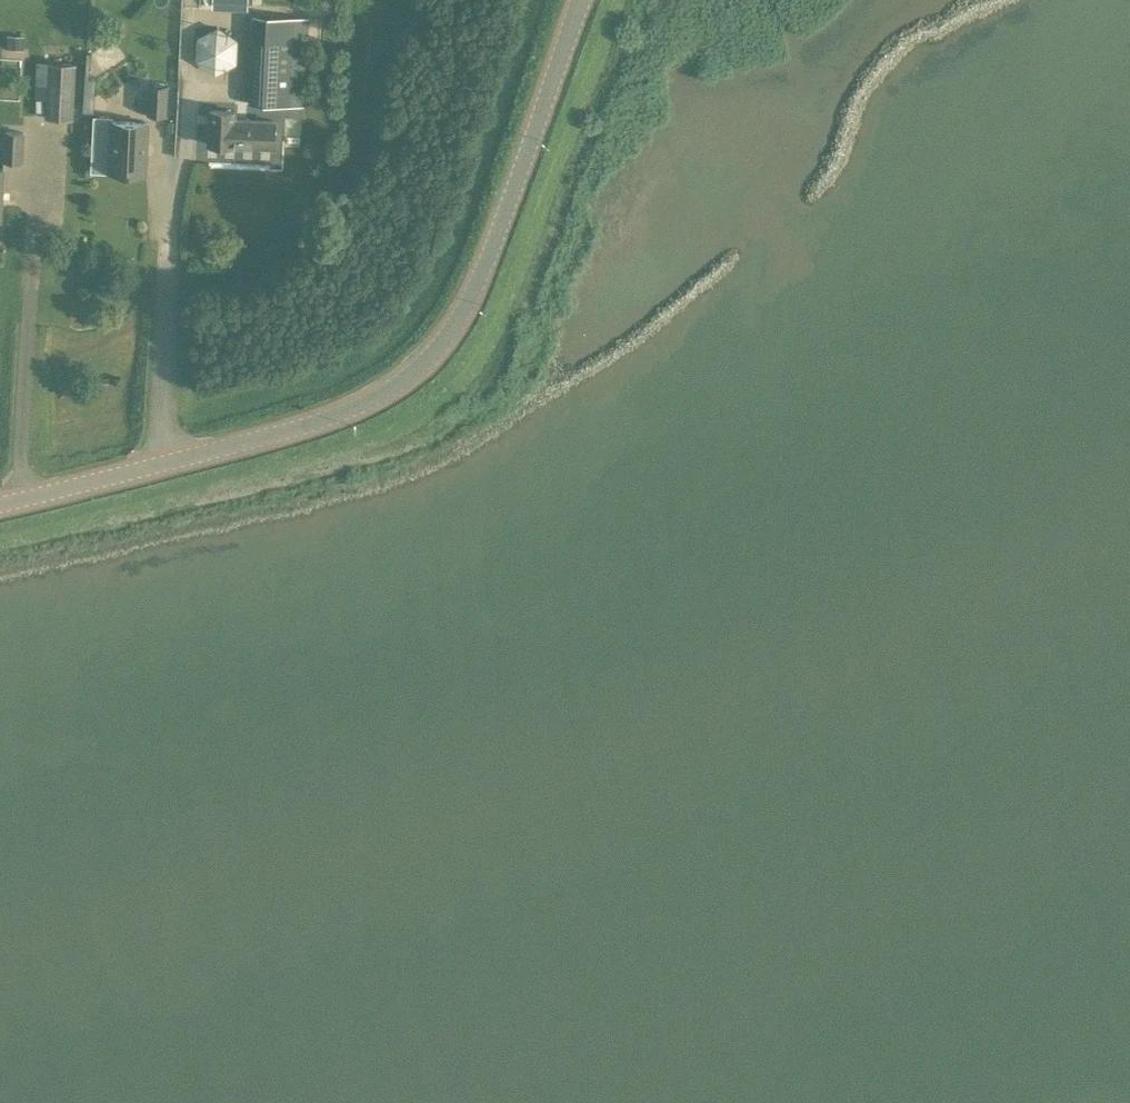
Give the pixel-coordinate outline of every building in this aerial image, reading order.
[(217,26),(197,36),(196,60),(216,73),(236,62),(237,38),(217,26)] [(254,32),(251,102),(291,104),(305,105),(308,35),(254,32)] [(35,97),(48,98),(47,116),(74,117),(77,62),(36,60),(35,97)] [(168,113),(169,84),(151,83),(150,112),(168,113)] [(235,144),(236,143),(275,145),(277,120),(237,118),(237,110),(211,108),(210,143),(235,144)] [(148,172),(150,121),(113,120),(111,170),(148,172)] [(23,160),(24,131),(7,130),(5,159),(23,160)]
